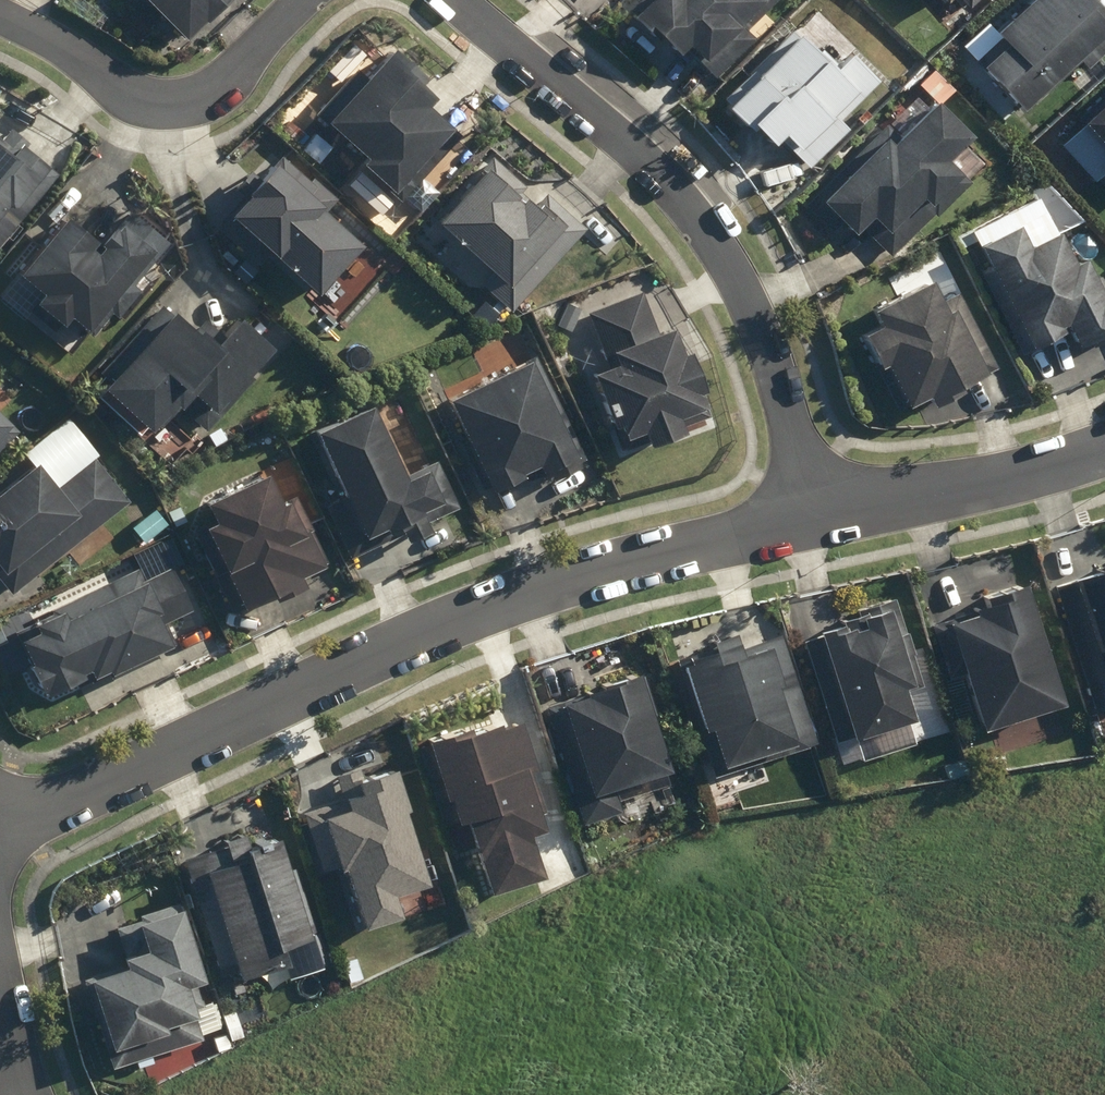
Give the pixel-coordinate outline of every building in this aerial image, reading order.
[(191,35),(227,0),(157,0),(191,35)] [(631,6),(659,33),(665,28),(683,46),(693,35),(724,66),(757,33),(749,25),(774,0),(637,0),(631,6)] [(1026,105),(1080,56),(1087,64),(1104,47),(1104,5),(1101,0),(1026,0),(998,25),(1005,33),(980,55),(1026,105)] [(795,26),(727,94),(755,121),(760,117),(778,134),(780,132),(811,162),(850,123),(843,115),(882,76),(856,50),(842,64),(804,27),(801,31),(795,26)] [(368,155),(399,184),(415,167),(423,174),(462,131),(453,123),(456,120),(431,98),(438,90),(424,76),(429,70),(397,41),(368,73),(359,65),(316,111),(333,126),(336,122),(369,153),(368,155)] [(1082,113),(1104,138),(1104,91),(1082,113)] [(888,121),(805,203),(832,231),(848,216),(858,227),(862,223),(891,252),(969,176),(962,169),(965,167),(950,152),(974,129),(940,94),(900,133),(888,121)] [(12,197),(17,201),(51,159),(12,127),(2,139),(0,137),(0,211),(12,197)] [(248,191),(219,223),(260,258),(274,242),(323,284),(364,237),(327,204),(336,194),(316,176),(313,180),(281,153),(260,177),(252,170),(240,184),(248,191)] [(484,281),(513,307),(587,225),(548,191),(539,201),(529,192),(525,196),(519,191),(526,184),(494,157),(440,217),(497,267),(484,281)] [(73,307),(92,322),(165,234),(134,208),(100,249),(92,242),(98,235),(69,211),(24,266),(48,286),(32,306),(57,326),(73,307)] [(982,238),(995,262),(984,268),(1024,348),(1074,323),(1082,338),(1104,326),(1104,282),(1090,252),(1079,257),(1063,225),(1033,240),(1022,219),(982,238)] [(948,298),(935,274),(877,303),(885,319),(867,327),(882,358),(876,361),(898,405),(931,389),(933,392),(996,361),(961,292),(948,298)] [(641,289),(588,310),(609,362),(598,366),(619,418),(625,416),(631,431),(648,423),(653,436),(688,422),(683,410),(710,399),(704,384),(708,383),(693,344),(685,348),(674,322),(657,329),(641,289)] [(176,399),(208,428),(281,345),(243,311),(224,333),(206,317),(198,325),(177,306),(171,312),(162,304),(103,370),(111,377),(109,379),(156,421),(176,399)] [(531,354),(450,393),(471,436),(462,441),(484,486),(494,481),(495,484),(527,468),(526,466),(543,458),(550,473),(581,458),(531,354)] [(328,503),(352,554),(408,528),(411,535),(434,525),(431,518),(460,504),(439,458),(408,472),(374,400),(319,426),(350,492),(328,503)] [(19,428),(11,420),(13,417),(0,404),(0,448),(19,428)] [(15,589),(129,498),(96,456),(61,484),(39,457),(0,488),(0,571),(15,589)] [(195,528),(234,610),(308,575),(304,567),(326,556),(296,492),(283,498),(269,468),(209,496),(219,516),(195,528)] [(139,570),(16,630),(45,690),(87,669),(85,665),(93,661),(97,669),(112,661),(114,665),(174,636),(165,618),(191,605),(171,565),(143,579),(139,570)] [(1056,583),(1099,706),(1104,704),(1104,567),(1056,583)] [(1068,699),(1027,575),(973,592),(978,607),(931,622),(950,680),(968,675),(985,726),(1068,699)] [(893,599),(823,623),(826,632),(805,639),(840,738),(920,711),(909,680),(920,676),(893,599)] [(717,775),(817,742),(782,637),(745,650),(740,635),(716,643),(718,648),(679,661),(717,775)] [(612,781),(680,759),(649,665),(574,689),(575,694),(546,703),(583,815),(620,803),(612,781)] [(538,826),(552,821),(541,788),(547,786),(522,710),(419,744),(444,819),(469,810),(494,887),(552,868),(538,826)] [(391,753),(337,770),(346,797),(337,799),(302,810),(320,868),(344,860),(362,917),(406,903),(399,882),(438,869),(422,817),(416,819),(404,783),(401,784),(391,753)] [(253,833),(184,853),(219,979),(291,959),(285,938),(313,930),(284,828),(253,836),(253,833)] [(115,922),(130,963),(101,973),(99,967),(82,973),(114,1065),(128,1060),(121,1041),(202,1013),(191,980),(206,974),(180,900),(115,922)]
